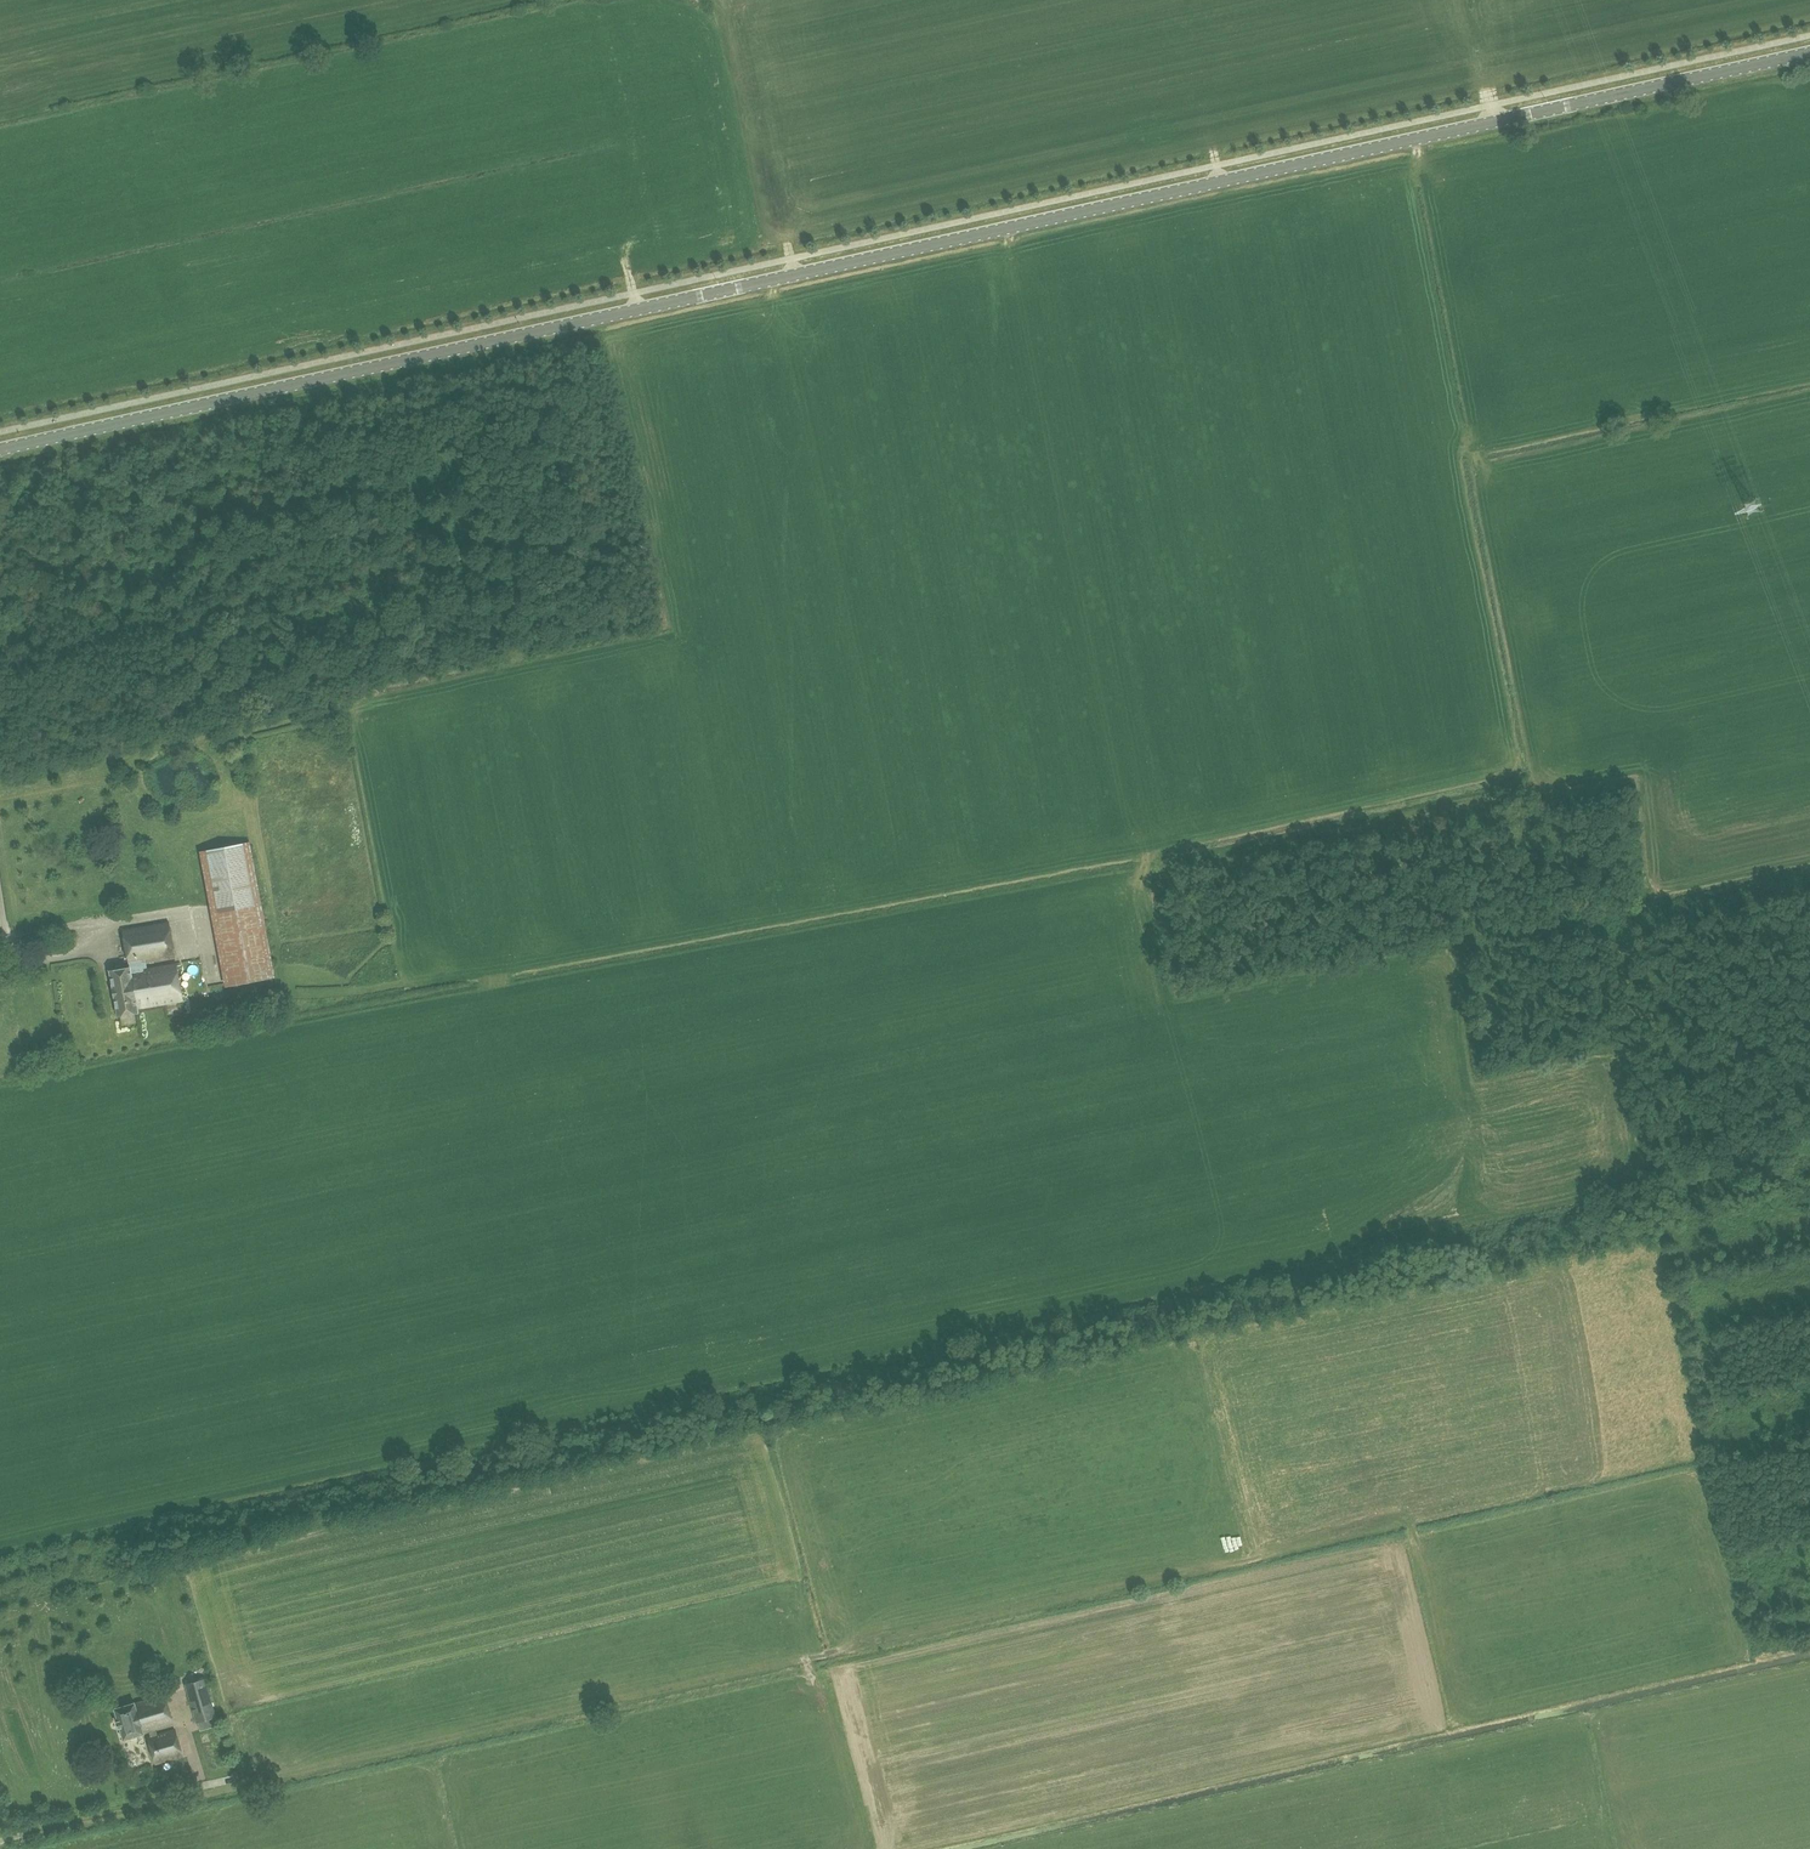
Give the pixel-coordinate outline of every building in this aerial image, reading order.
[(250,841),(207,849),(232,981),(275,973),(268,938),(250,841)] [(122,929),(129,967),(130,967),(138,1009),(183,1001),(177,963),(148,968),(147,963),(176,957),(169,921),(122,929)] [(130,967),(129,967),(110,971),(118,1015),(138,1012),(138,1009),(130,967)] [(196,1722),(217,1716),(205,1678),(185,1684),(196,1722)] [(136,1702),(114,1708),(123,1740),(144,1734),(144,1733),(149,1732),(150,1737),(148,1737),(156,1764),(184,1756),(176,1728),(155,1735),(154,1731),(174,1725),(166,1694),(136,1702)]
